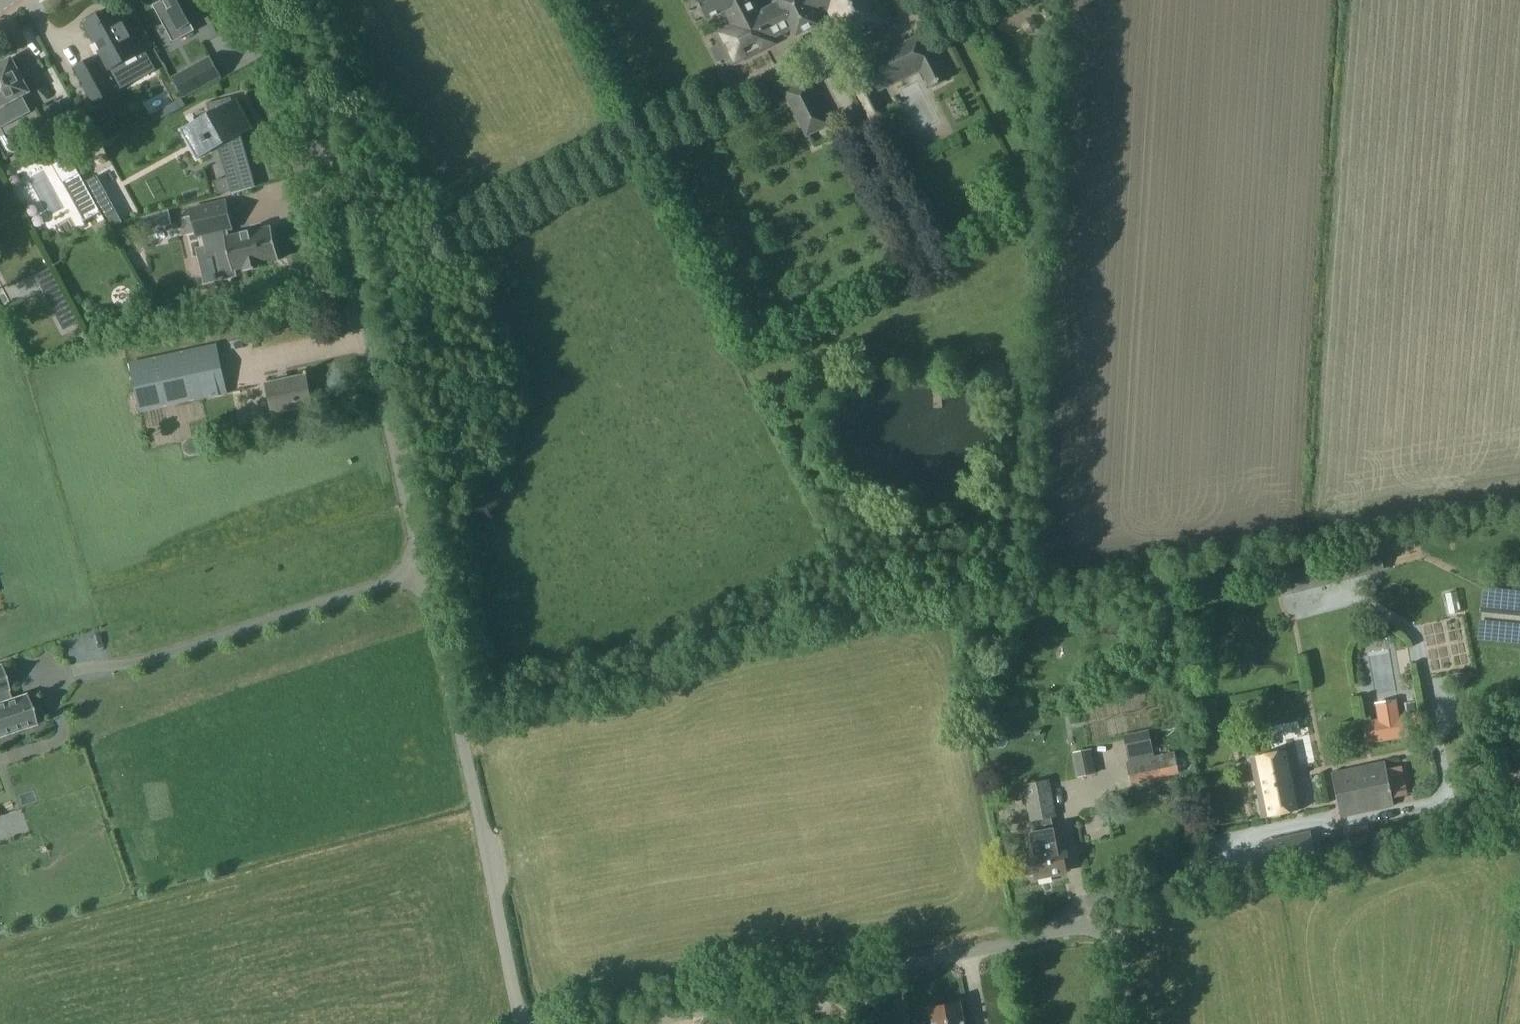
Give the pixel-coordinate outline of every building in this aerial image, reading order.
[(153,6),(173,43),(195,31),(189,21),(202,14),(195,0),(163,0),(153,6)] [(729,8),(737,24),(732,27),(747,57),(766,47),(764,42),(793,27),(797,35),(819,24),(812,12),(827,5),(839,30),(866,16),(872,28),(887,21),(877,0),(780,0),(783,7),(762,18),(753,0),(698,0),(707,19),(729,8)] [(97,55),(72,69),(92,106),(94,105),(94,104),(130,84),(123,73),(148,59),(154,71),(156,70),(137,35),(129,39),(116,14),(113,8),(95,18),(85,23),(103,56),(98,58),(97,55)] [(925,33),(864,63),(878,89),(891,82),(887,75),(917,60),(930,86),(947,78),(934,51),(925,33)] [(184,98),(221,77),(210,56),(172,77),(184,98)] [(32,113),(22,95),(27,92),(10,61),(0,67),(0,130),(32,113)] [(782,90),(805,138),(830,127),(807,78),(782,90)] [(212,118),(199,123),(212,154),(219,150),(222,157),(246,147),(242,136),(254,131),(241,100),(234,103),(231,97),(207,107),(212,118)] [(101,212),(85,182),(76,167),(69,155),(52,164),(62,184),(63,183),(84,221),(86,220),(101,212)] [(251,174),(215,183),(219,197),(231,194),(231,196),(255,189),(251,174)] [(85,182),(108,225),(110,229),(122,223),(121,221),(120,219),(104,191),(95,196),(86,181),(85,182)] [(192,217),(183,219),(186,235),(195,233),(196,238),(202,236),(204,248),(198,250),(206,282),(223,278),(222,273),(233,271),(243,268),(244,272),(263,268),(262,264),(275,261),(274,260),(279,259),(272,228),(268,229),(267,228),(239,234),(226,237),(225,231),(232,230),(225,201),(201,206),(203,214),(192,217)] [(141,218),(144,231),(172,225),(169,210),(141,218)] [(227,394),(216,345),(130,364),(140,412),(227,394)] [(308,406),(312,405),(305,377),(266,386),(273,414),(277,413),(278,419),(287,419),(288,423),(303,419),(309,412),(308,406)] [(37,724),(27,694),(6,701),(3,691),(9,690),(1,665),(0,665),(0,736),(37,724)] [(1409,738),(1405,716),(1375,720),(1379,743),(1409,738)] [(1174,753),(1154,757),(1149,730),(1124,735),(1129,763),(1126,763),(1131,784),(1178,774),(1174,753)] [(1299,784),(1302,783),(1296,751),(1250,760),(1262,817),(1304,808),(1299,784)] [(1384,764),(1384,762),(1332,774),(1341,818),(1392,807),(1392,805),(1408,802),(1400,762),(1384,764)] [(1030,822),(1035,822),(1039,840),(1029,841),(1031,854),(1024,856),(1022,859),(1024,873),(1027,875),(1034,874),(1035,878),(1066,873),(1062,850),(1059,850),(1057,837),(1054,837),(1051,819),(1056,818),(1049,780),(1023,785),(1030,822)] [(960,1004),(930,1009),(933,1023),(964,1023),(960,1004)]
